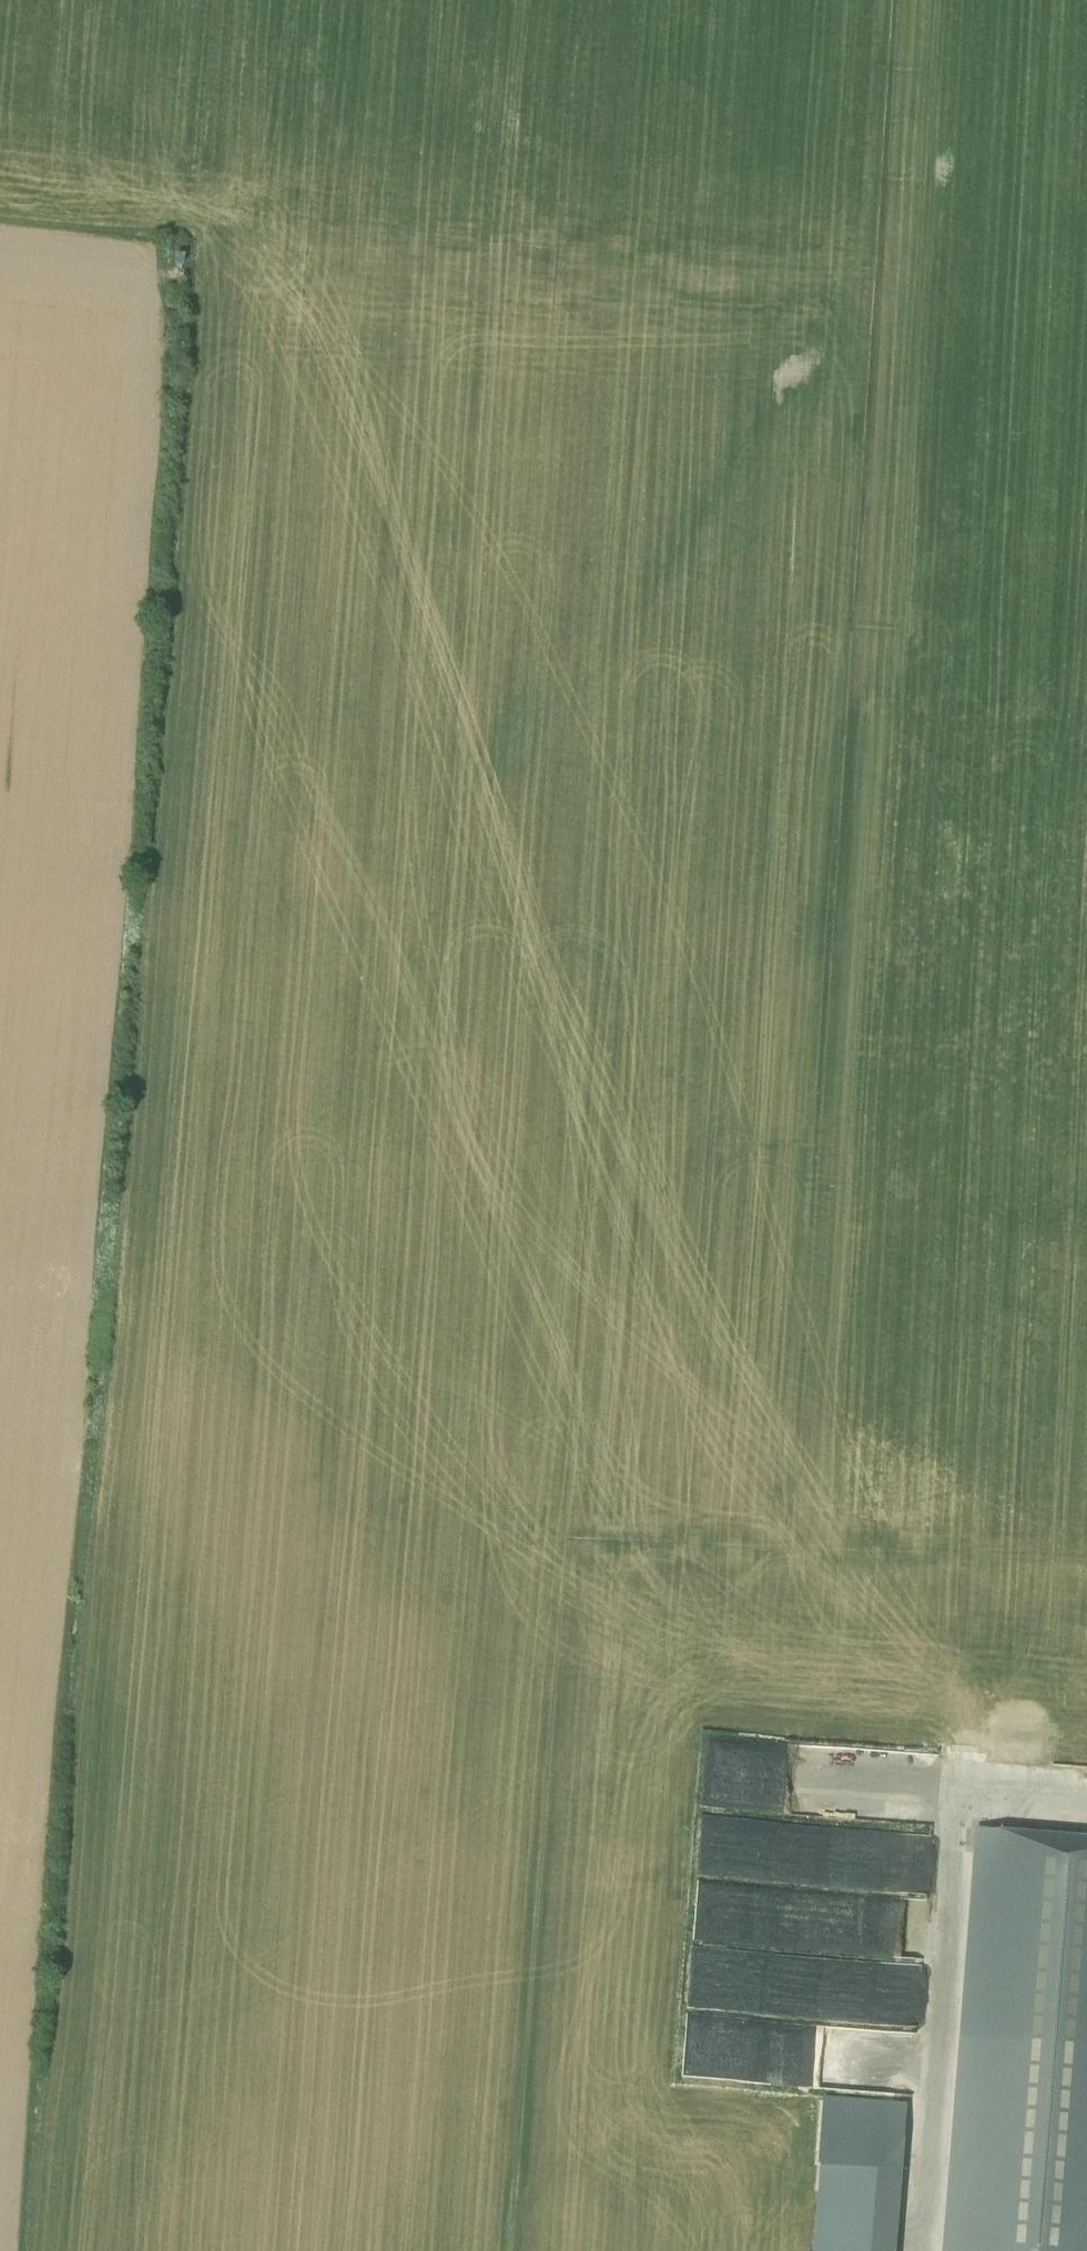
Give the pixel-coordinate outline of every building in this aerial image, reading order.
[(829,1780),(825,1751),(788,1757),(793,1785),(829,1780)] [(770,1879),(811,1880),(812,1823),(771,1822),(770,1879)] [(978,1834),(945,2250),(1086,2250),(1086,1843),(978,1834)] [(762,1952),(757,2011),(789,2013),(791,1988),(789,1988),(790,1976),(803,1977),(805,1955),(762,1952)] [(835,2018),(923,2024),(927,1965),(839,1959),(835,2018)] [(791,2082),(853,2083),(854,2028),(817,2027),(817,2044),(802,2044),(802,2057),(791,2057),(791,2082)]
